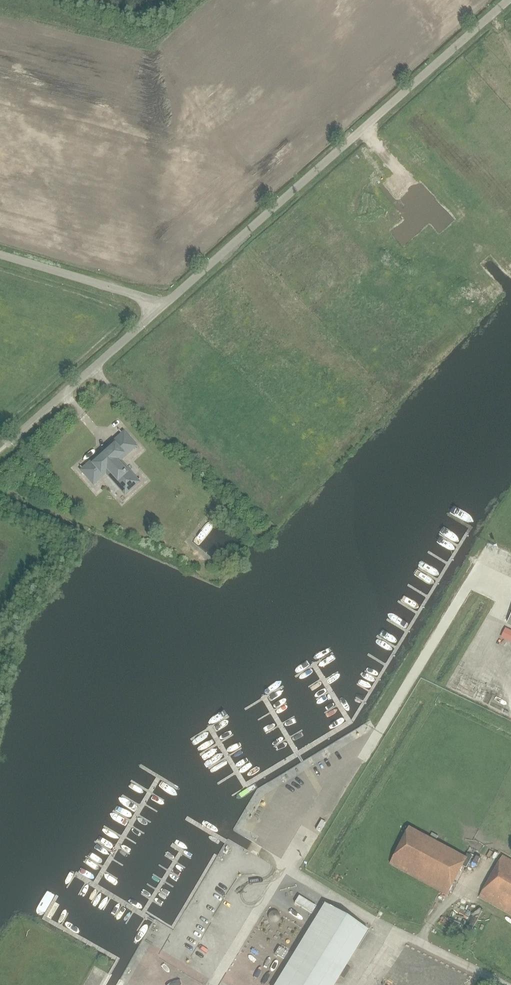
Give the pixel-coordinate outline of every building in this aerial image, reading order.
[(408,214),(401,206),(391,215),(404,229),(406,227),(417,239),(425,232),(423,230),(435,219),(439,223),(446,216),(421,189),(411,198),(425,212),(417,219),(411,212),(408,214)] [(80,466),(80,467),(81,468),(95,484),(97,487),(98,486),(95,483),(94,482),(98,478),(99,478),(103,474),(108,469),(128,492),(128,491),(127,491),(138,481),(140,480),(139,479),(138,480),(136,482),(117,461),(133,447),(134,449),(135,450),(136,450),(135,448),(121,433),(118,430),(120,433),(123,436),(122,436),(107,450),(108,452),(107,453),(106,452),(104,453),(103,454),(103,455),(103,456),(100,460),(98,458),(89,466),(90,468),(85,472),(81,468),(80,466)] [(321,820),(316,829),(320,832),(325,823),(321,820)] [(468,859),(464,866),(466,868),(472,857),(467,854),(465,858),(468,859)] [(503,857),(480,898),(510,915),(510,861),(503,857)] [(298,896),(294,903),(311,913),(316,906),(298,896)] [(274,984),(335,984),(368,931),(324,904),(274,984)] [(465,930),(472,933),(482,911),(475,908),(465,930)]
